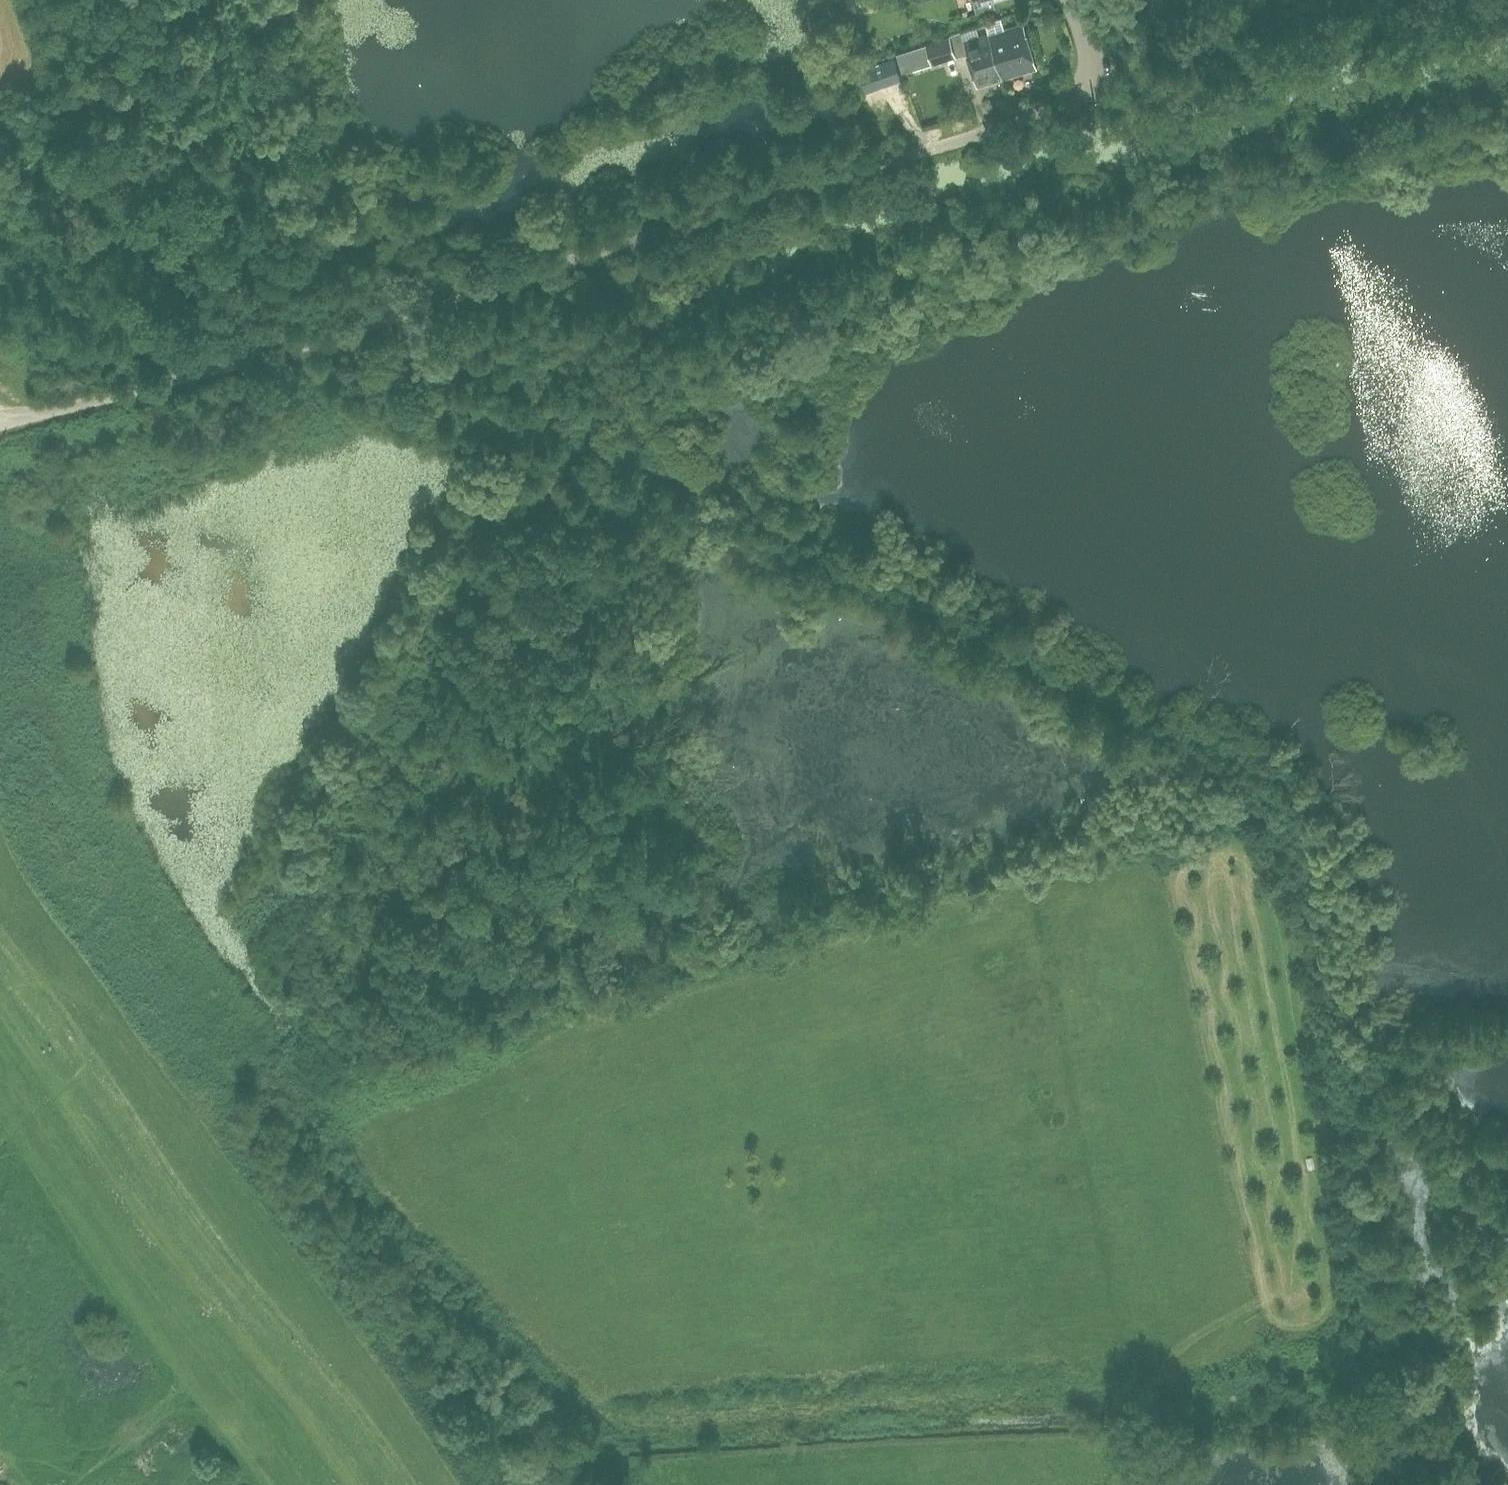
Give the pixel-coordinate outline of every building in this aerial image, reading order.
[(1037,67),(1023,23),(986,34),(993,54),(1002,52),(1005,65),(997,68),(1001,78),(1037,67)] [(1005,65),(1002,52),(993,54),(986,34),(964,41),(977,85),(1001,78),(997,68),(1005,65)] [(956,57),(953,46),(949,35),(926,42),(926,43),(929,52),(933,64),(956,57)] [(926,43),(897,52),(898,53),(903,69),(904,73),(933,64),(929,52),(926,43)] [(1444,1439),(1444,1446),(1445,1455),(1455,1454),(1454,1438),(1444,1439)]
